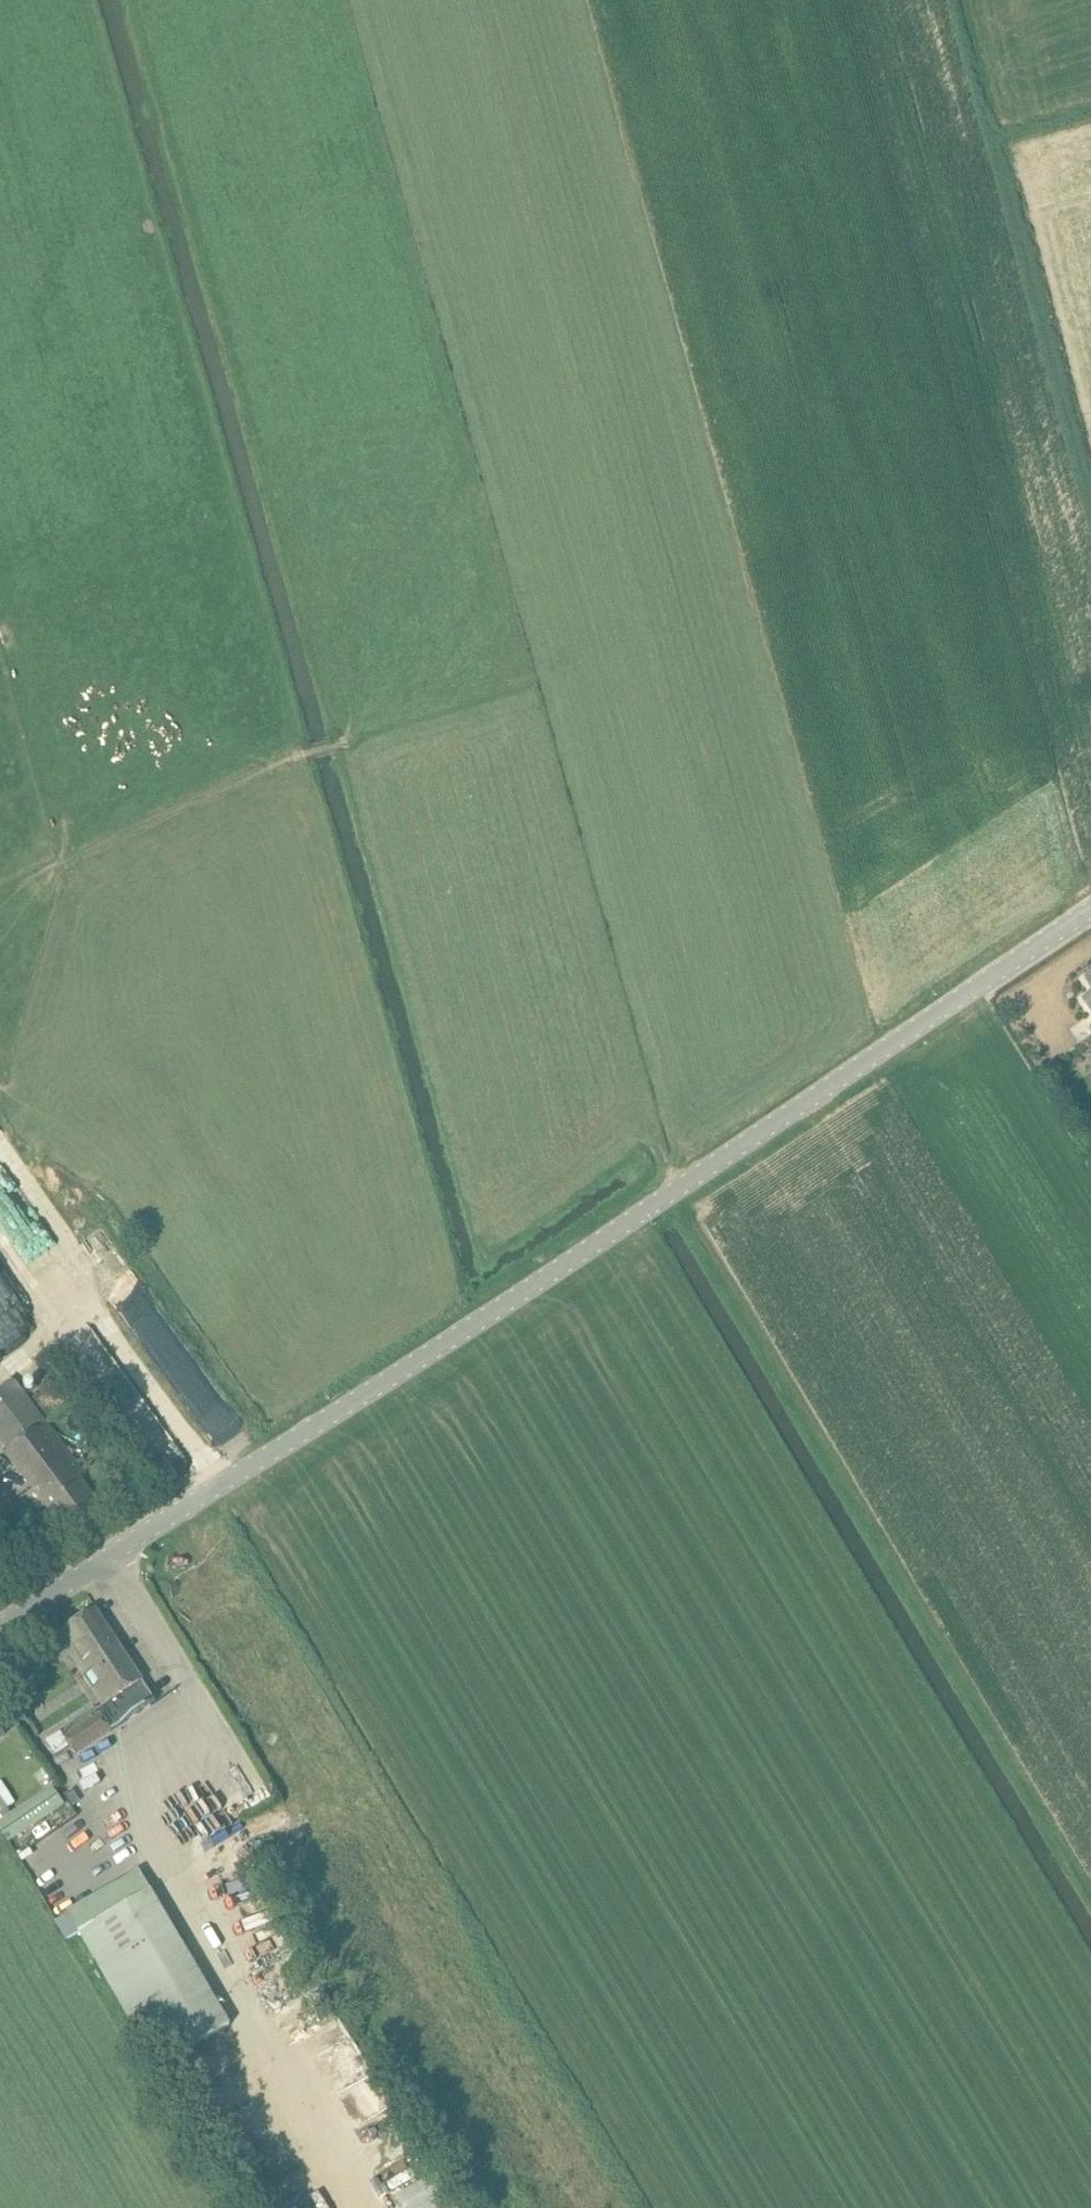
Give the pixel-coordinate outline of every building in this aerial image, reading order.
[(1083,999),(1090,1011),(1090,993),(1083,999)] [(6,1242),(28,1277),(54,1261),(0,1174),(0,1246),(6,1242)] [(128,1422),(148,1406),(85,1322),(57,1343),(117,1422),(124,1417),(128,1422)] [(83,1475),(14,1383),(0,1393),(0,1437),(10,1450),(6,1453),(64,1530),(99,1504),(79,1478),(83,1475)] [(0,1491),(0,1536),(22,1520),(0,1491)] [(143,1681),(108,1628),(96,1610),(64,1631),(76,1649),(69,1654),(81,1672),(104,1707),(143,1681)] [(95,1708),(60,1731),(61,1733),(65,1739),(70,1747),(77,1757),(112,1734),(95,1708)] [(61,1733),(47,1742),(56,1756),(70,1747),(65,1739),(61,1733)] [(11,1842),(66,1804),(53,1786),(0,1822),(0,1826),(11,1842)] [(140,1871),(58,1919),(55,1921),(66,1939),(79,1931),(159,2067),(230,2025),(140,1871)]
